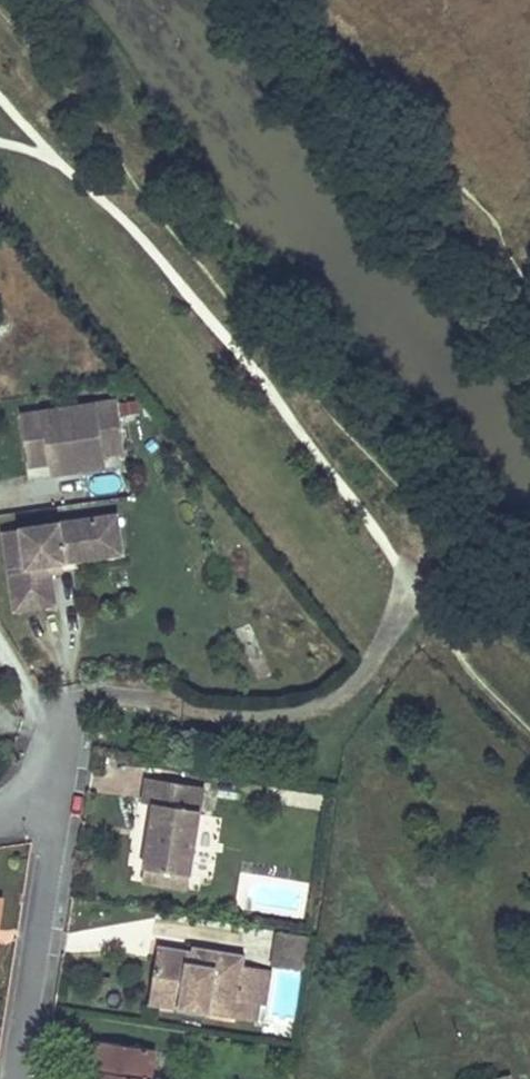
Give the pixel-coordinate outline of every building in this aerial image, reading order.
[(101,471),(124,467),(116,417),(19,434),(28,484),(51,480),(101,471)] [(103,483),(101,471),(51,480),(53,492),(103,483)] [(124,570),(117,532),(98,534),(104,574),(124,570)] [(104,574),(98,534),(5,550),(17,629),(32,626),(28,600),(54,595),(53,590),(52,582),(64,580),(104,574)] [(64,580),(52,582),(53,590),(66,588),(64,580)] [(54,595),(28,600),(32,626),(58,622),(54,595)] [(192,876),(206,788),(148,779),(144,802),(155,804),(151,830),(159,832),(158,841),(150,840),(146,869),(192,876)] [(159,832),(151,830),(150,840),(158,841),(159,832)] [(192,876),(146,869),(143,883),(190,891),(192,876)] [(193,963),(194,951),(159,946),(157,957),(193,963)] [(194,951),(193,963),(203,965),(207,966),(209,949),(195,947),(194,951)] [(207,966),(203,965),(196,1011),(211,1013),(213,997),(245,1002),(251,967),(245,966),(247,955),(209,949),(207,966)] [(150,1003),(196,1011),(203,965),(193,963),(157,957),(150,1003)] [(274,971),(251,967),(245,1002),(267,1006),(274,971)] [(213,997),(211,1013),(265,1021),(267,1006),(245,1002),(213,997)] [(96,1042),(93,1059),(103,1061),(101,1072),(100,1078),(150,1078),(155,1051),(96,1042)] [(103,1061),(93,1059),(92,1071),(101,1072),(103,1061)]
